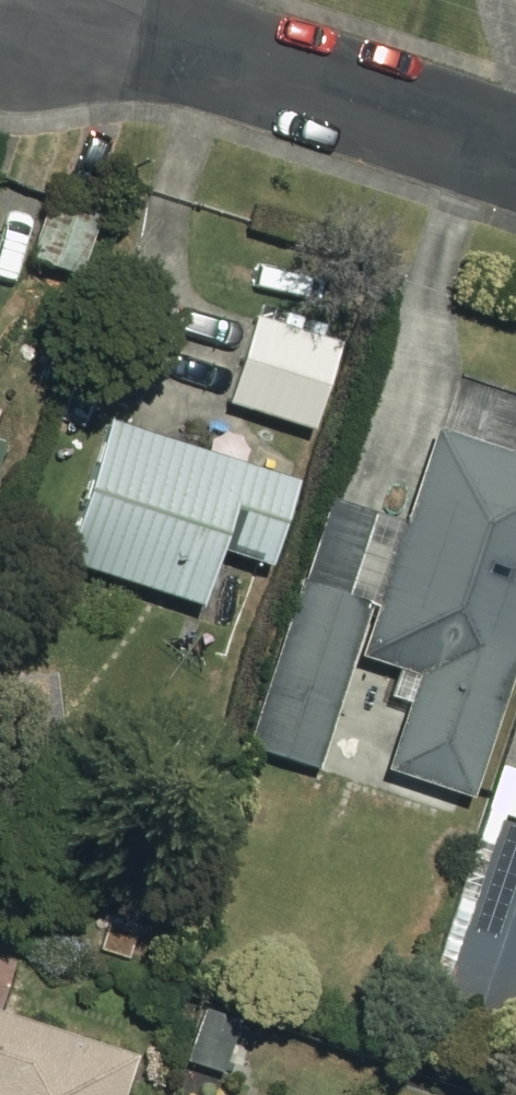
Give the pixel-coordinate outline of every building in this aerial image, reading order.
[(43,257),(92,273),(115,202),(66,186),(43,257)] [(239,401),(324,428),(352,342),(266,314),(239,401)] [(79,562),(215,605),(232,550),(280,565),(308,478),(123,420),(79,562)] [(484,798),(515,703),(515,448),(448,426),(372,656),(425,673),(396,769),(484,798)] [(17,443),(0,437),(0,491),(17,443)] [(327,770),(382,601),(307,577),(252,746),(327,770)] [(467,1050),(479,1013),(515,1025),(515,821),(508,818),(433,1040),(467,1050)] [(150,1056),(0,1006),(0,1094),(137,1094),(150,1056)] [(211,1022),(194,1075),(229,1085),(245,1034),(211,1022)]
